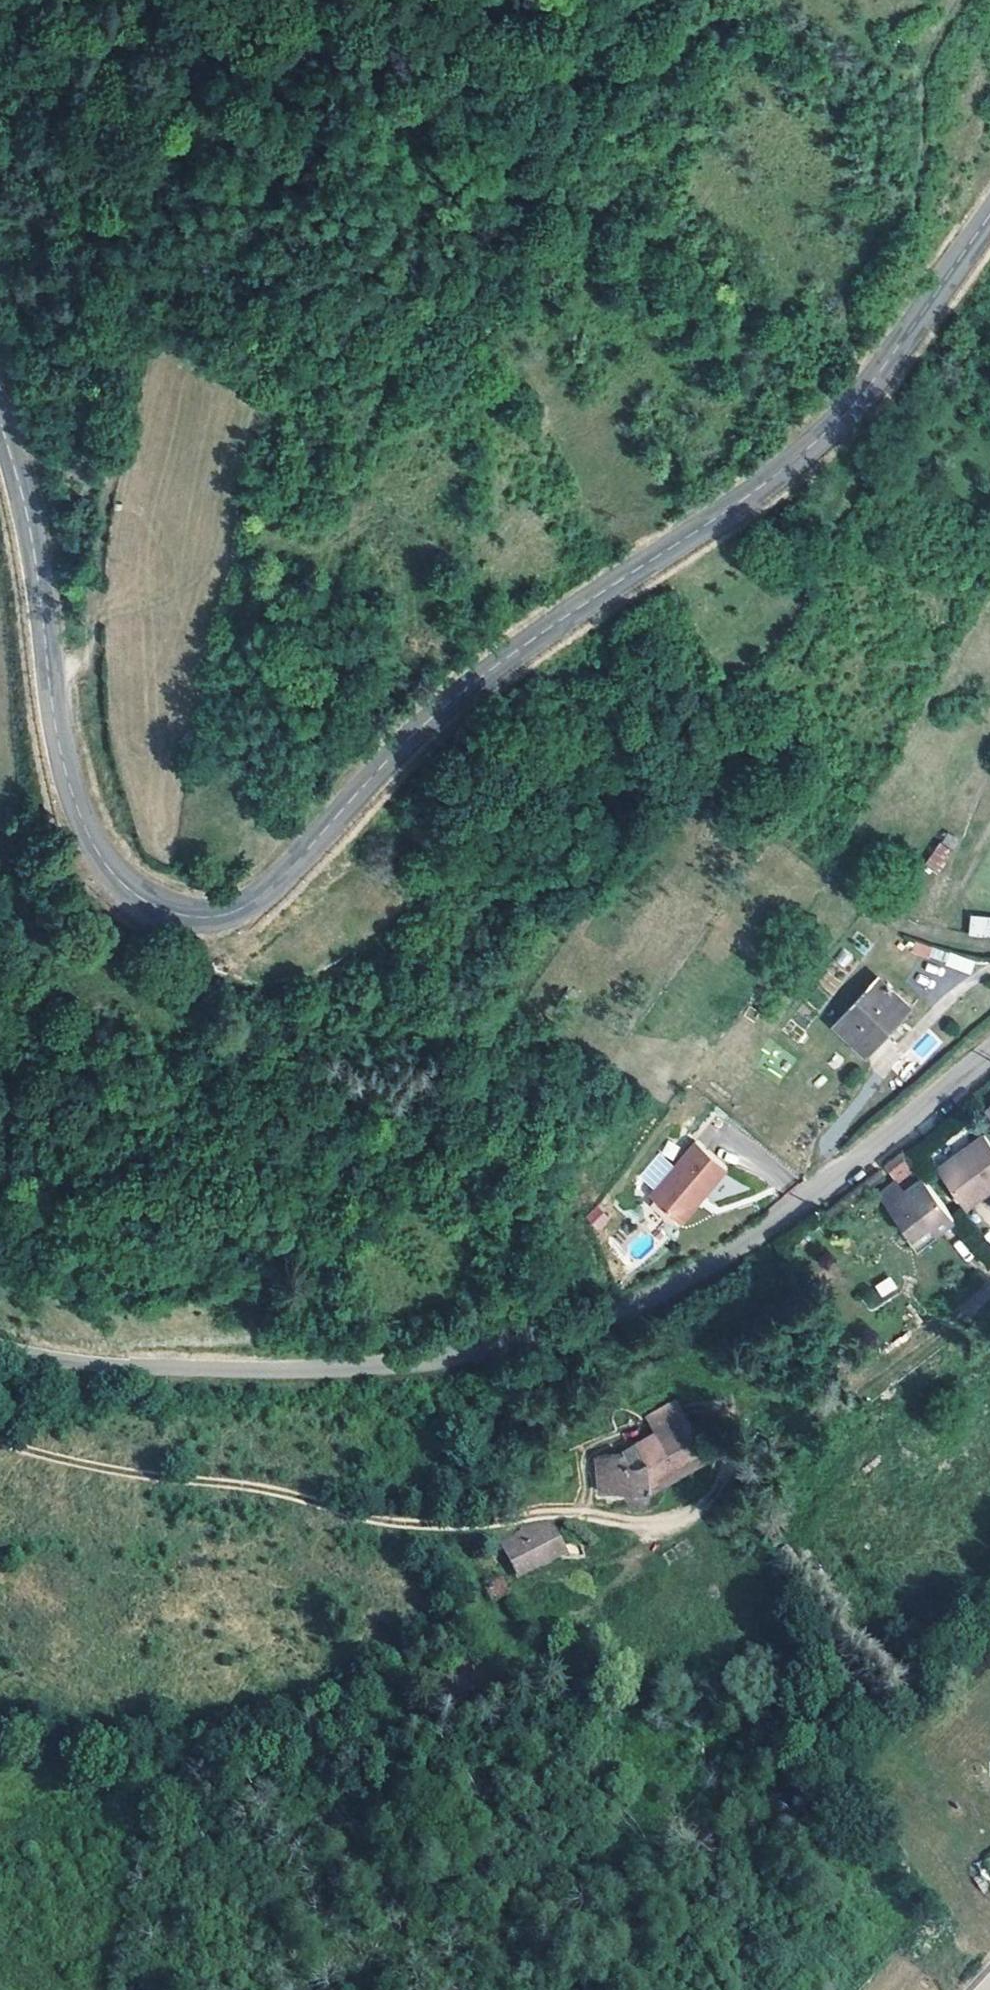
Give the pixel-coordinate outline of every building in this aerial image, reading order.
[(937,841),(925,865),(940,873),(952,849),(937,841)] [(967,937),(989,939),(989,918),(969,917),(967,937)] [(949,952),(945,964),(970,973),(974,961),(949,952)] [(910,1005),(878,978),(840,1025),(870,1051),(910,1005)] [(981,1192),(989,1186),(989,1146),(981,1134),(936,1166),(962,1202),(981,1190),(981,1192)] [(685,1223),(729,1167),(697,1141),(653,1198),(685,1223)] [(919,1176),(901,1189),(883,1201),(906,1234),(922,1222),(928,1230),(948,1216),(919,1176)] [(876,1191),(883,1201),(901,1189),(894,1178),(876,1191)] [(584,1218),(598,1231),(609,1219),(595,1206),(584,1218)] [(880,1298),(897,1290),(891,1276),(874,1284),(880,1298)] [(664,1440),(688,1425),(678,1408),(654,1422),(664,1440)] [(622,1436),(617,1425),(602,1432),(606,1443),(622,1436)] [(688,1425),(664,1440),(643,1452),(639,1451),(630,1455),(630,1459),(604,1464),(604,1497),(628,1497),(630,1501),(631,1504),(634,1507),(638,1507),(642,1507),(645,1506),(648,1505),(650,1502),(653,1500),(655,1496),(710,1464),(688,1425)] [(531,1560),(536,1572),(566,1558),(553,1527),(505,1548),(514,1567),(531,1560)] [(519,1579),(536,1572),(531,1560),(514,1567),(519,1579)] [(507,1600),(499,1584),(487,1590),(495,1605),(507,1600)]
